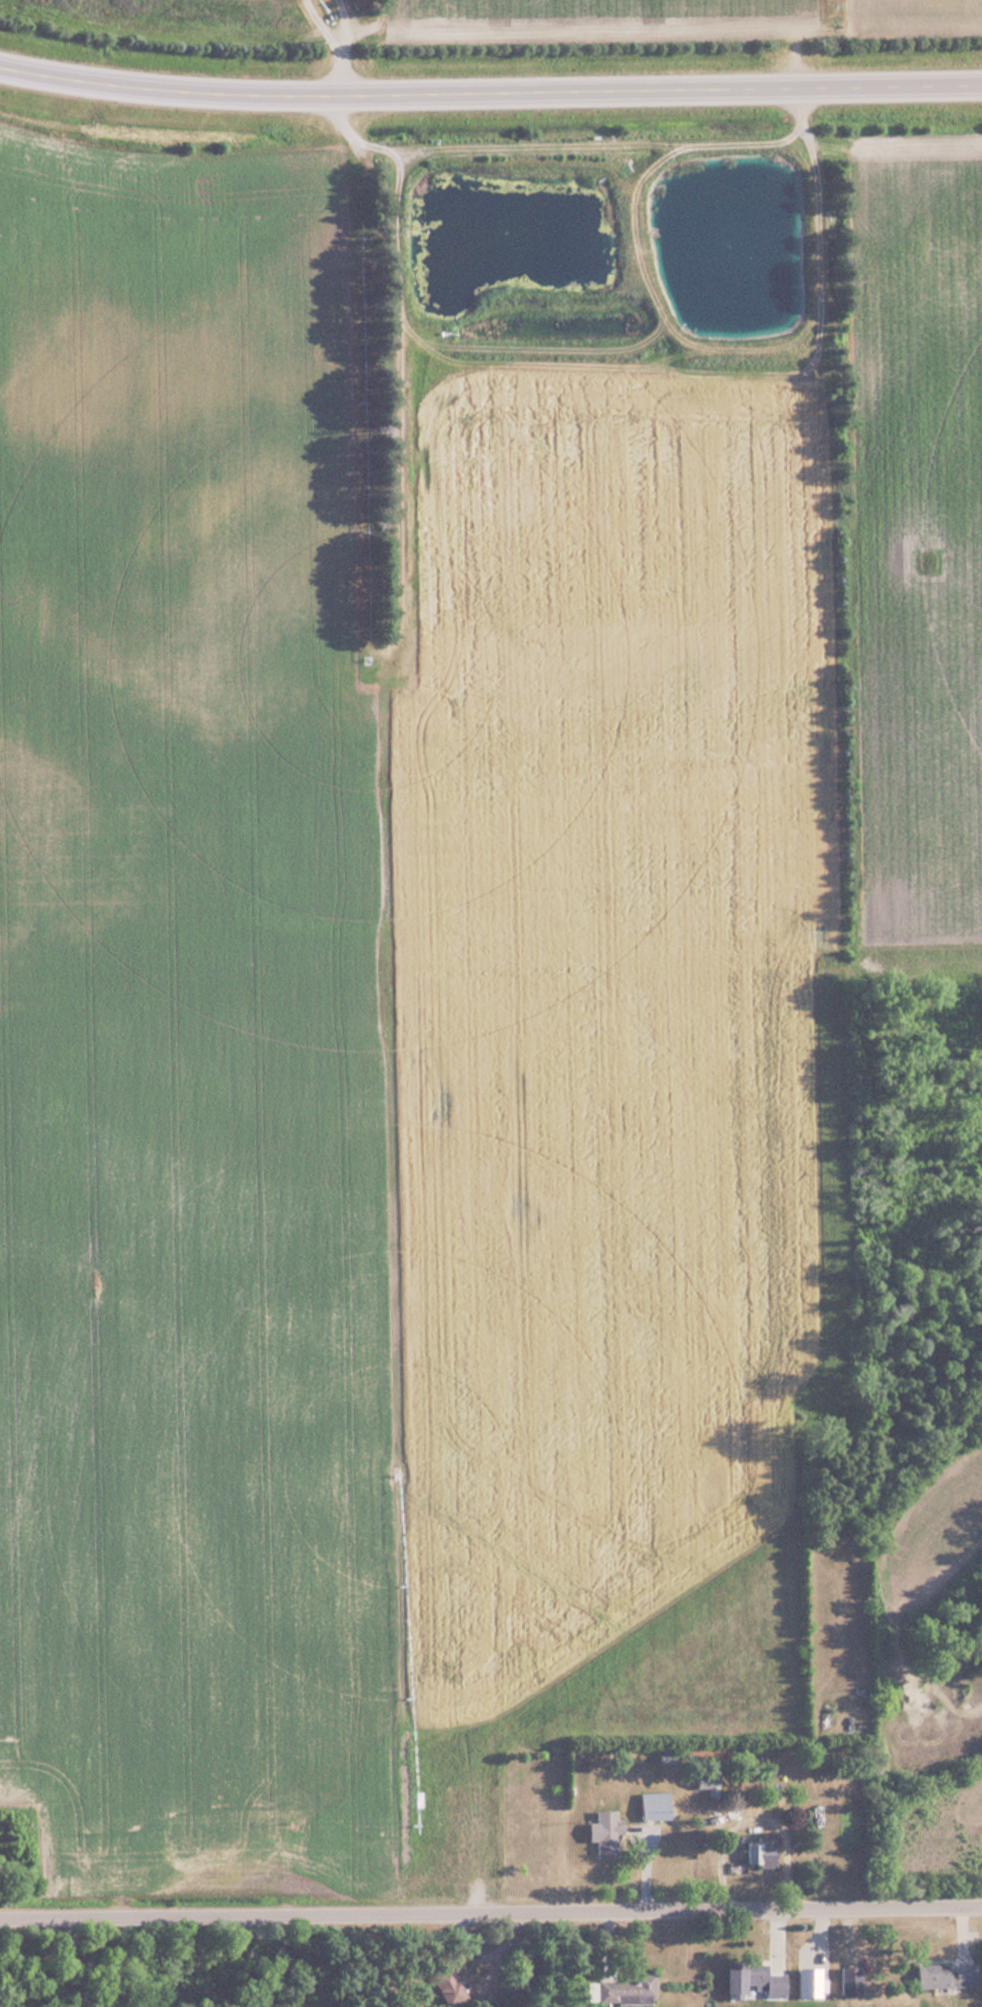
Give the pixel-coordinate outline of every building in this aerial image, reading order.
[(693,1774),(690,1787),(712,1792),(715,1779),(693,1774)] [(671,1820),(671,1794),(636,1794),(636,1820),(671,1820)] [(617,1855),(617,1811),(592,1811),(593,1824),(584,1824),(584,1841),(593,1841),(593,1855),(617,1855)] [(741,1842),(741,1867),(774,1867),(774,1842),(741,1842)] [(764,1965),(739,1965),(740,1984),(752,1984),(752,1991),(762,1991),(762,1999),(787,1998),(787,1974),(764,1975),(764,1965)] [(912,1965),(912,1988),(971,1988),(971,1965),(912,1965)] [(443,2006),(447,2006),(463,2000),(449,1966),(429,1974),(443,2006)] [(837,1993),(863,1993),(863,1970),(837,1970),(837,1993)] [(654,1978),(598,1977),(597,2002),(653,2004),(654,1978)]
